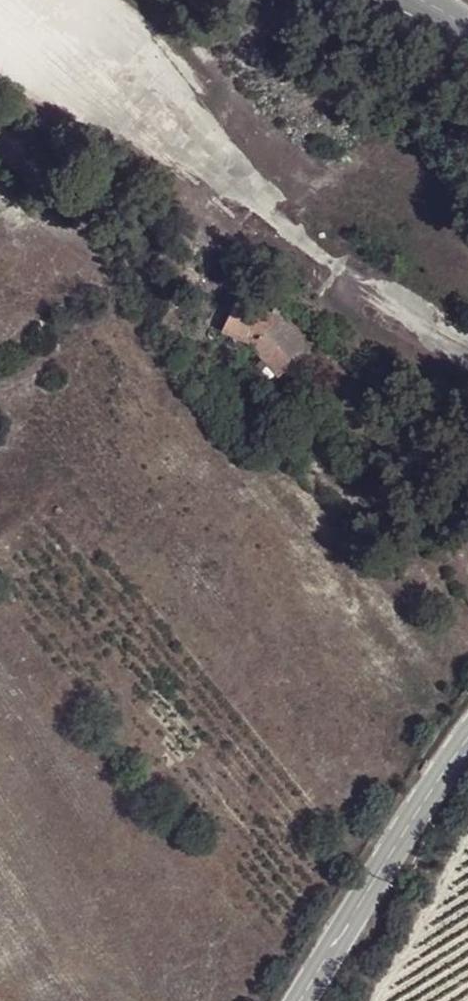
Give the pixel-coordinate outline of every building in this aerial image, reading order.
[(249,286),(242,301),(253,306),(260,290),(249,286)] [(236,299),(224,331),(239,336),(252,339),(278,374),(306,351),(277,316),(253,306),(242,301),(236,299)] [(239,336),(224,331),(208,351),(220,361),(239,336)]
